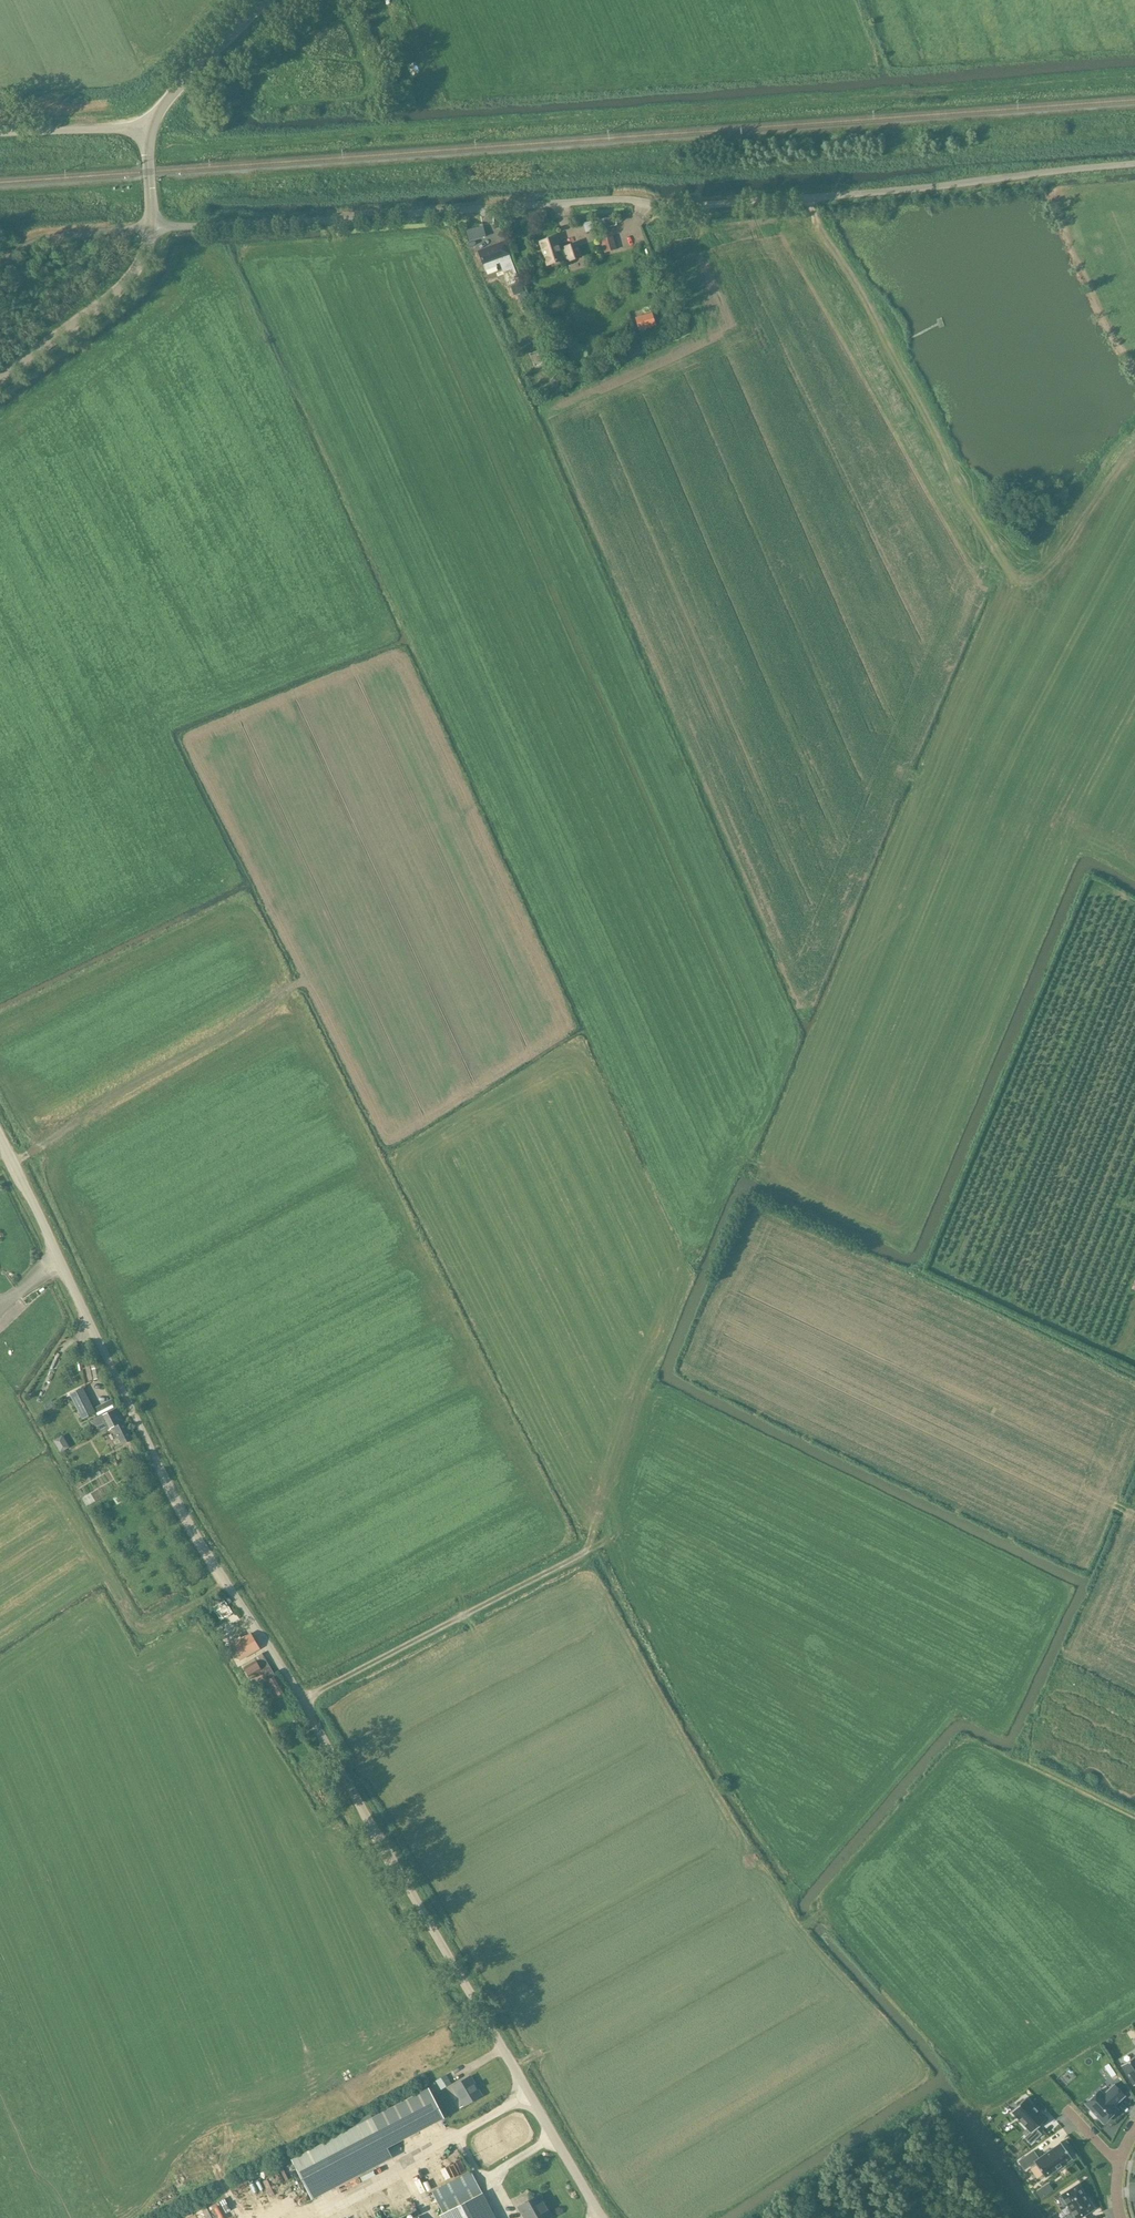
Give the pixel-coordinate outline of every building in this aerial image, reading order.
[(604,218),(583,222),(586,232),(607,228),(617,225),(616,217),(604,218)] [(483,227),(467,232),(470,242),(486,237),(483,227)] [(616,250),(613,237),(601,240),(605,253),(616,250)] [(556,238),(542,242),(548,264),(567,259),(568,263),(583,259),(578,244),(563,248),(564,250),(560,251),(556,238)] [(479,251),(486,271),(497,267),(497,264),(501,263),(509,285),(520,281),(509,252),(506,253),(502,243),(479,251)] [(532,311),(525,293),(519,295),(526,314),(532,311)] [(639,331),(655,326),(651,314),(636,319),(639,331)] [(544,363),(539,350),(530,354),(535,367),(544,363)] [(549,382),(556,387),(561,381),(554,376),(549,382)] [(82,1419),(96,1412),(83,1387),(70,1394),(82,1419)] [(117,1408),(104,1415),(91,1422),(98,1435),(114,1427),(122,1444),(133,1438),(117,1408)] [(62,1451),(72,1446),(65,1434),(56,1440),(62,1451)] [(212,1605),(221,1620),(233,1613),(224,1598),(212,1605)] [(232,1645),(240,1660),(260,1648),(251,1634),(232,1645)] [(263,1653),(255,1657),(241,1666),(250,1681),(264,1672),(274,1689),(271,1692),(274,1696),(276,1696),(277,1696),(285,1691),(263,1653)] [(1121,2065),(1134,2085),(1134,2084),(1134,2056),(1121,2065)] [(436,2080),(442,2089),(452,2083),(446,2074),(436,2080)] [(453,2086),(464,2105),(482,2095),(471,2076),(453,2086)] [(1100,2090),(1085,2104),(1091,2110),(1090,2111),(1090,2113),(1094,2118),(1097,2118),(1098,2117),(1103,2123),(1118,2109),(1114,2105),(1125,2095),(1114,2084),(1104,2094),(1100,2090)] [(372,2116),(291,2158),(312,2198),(393,2156),(388,2146),(443,2118),(427,2088),(372,2116)] [(1046,2119),(1026,2098),(1011,2111),(1031,2132),(1025,2137),(1031,2143),(1041,2134),(1036,2129),(1046,2119)] [(1043,2148),(1067,2134),(1063,2128),(1039,2141),(1043,2148)] [(1038,2158),(1033,2151),(1019,2161),(1024,2169),(1034,2162),(1045,2178),(1046,2178),(1045,2177),(1071,2159),(1072,2160),(1060,2142),(1060,2143),(1038,2158)] [(432,2191),(443,2213),(482,2192),(471,2171),(432,2191)] [(1039,2198),(1055,2190),(1050,2181),(1035,2189),(1039,2198)] [(1078,2184),(1061,2195),(1076,2217),(1086,2217),(1084,2215),(1094,2209),(1078,2184)] [(484,2192),(440,2215),(441,2217),(497,2217),(484,2192)] [(531,2217),(549,2217),(552,2216),(540,2195),(519,2207),(524,2215),(528,2213),(531,2217)] [(225,2216),(217,2206),(209,2212),(213,2217),(223,2217),(225,2216)]
